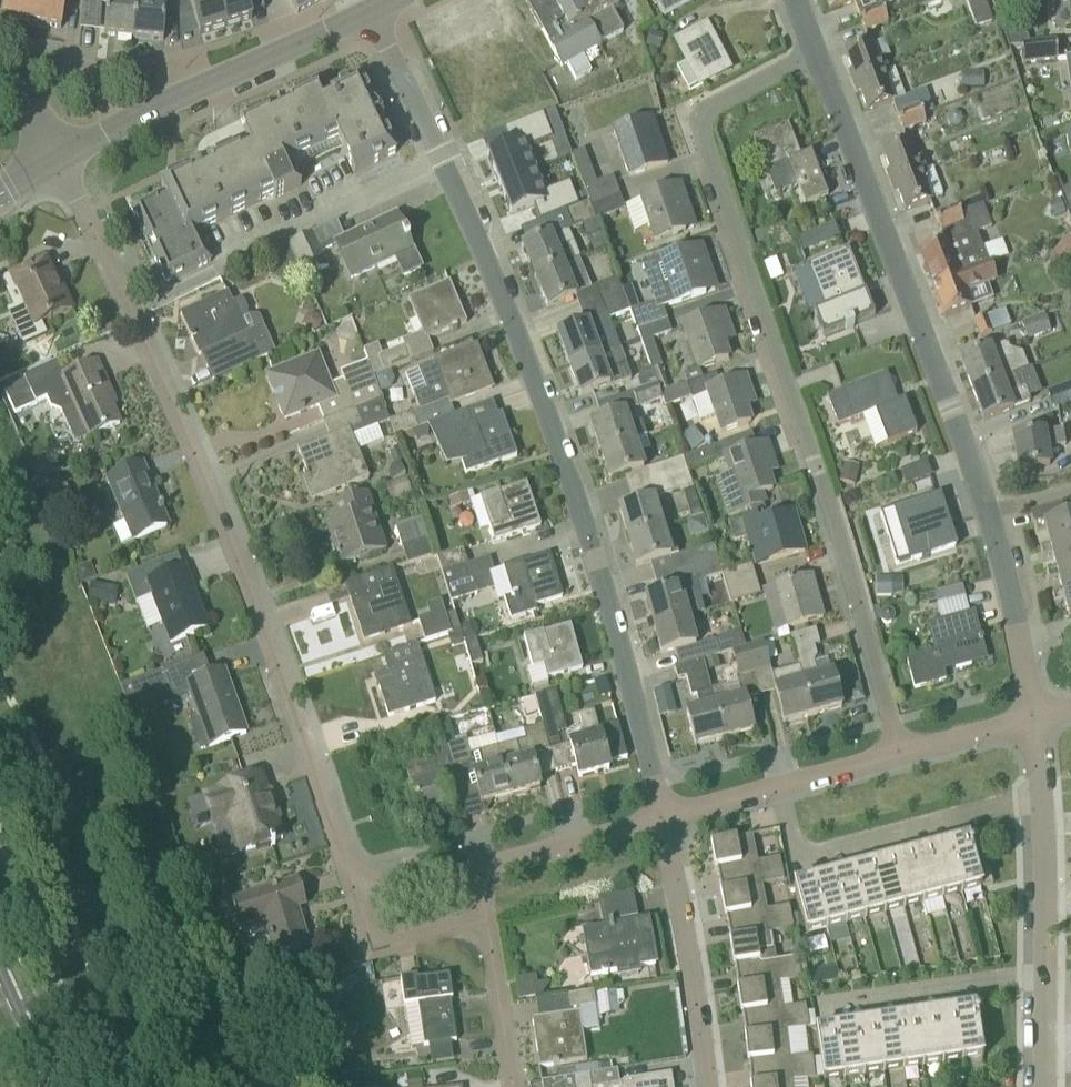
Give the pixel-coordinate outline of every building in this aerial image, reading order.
[(3,18),(31,23),(36,0),(7,0),(3,18)] [(31,23),(61,29),(67,0),(36,0),(31,23)] [(137,4),(137,0),(83,0),(83,2),(108,5),(105,35),(134,38),(137,4)] [(166,12),(174,13),(176,0),(137,0),(137,4),(134,38),(164,41),(166,12)] [(218,0),(181,0),(180,16),(180,20),(194,16),(200,35),(226,27),(218,0)] [(226,27),(253,18),(247,0),(218,0),(226,27)] [(323,0),(290,0),(298,14),(323,0)] [(567,65),(576,81),(590,73),(552,0),(525,0),(562,68),(567,65)] [(590,73),(592,73),(583,56),(601,46),(587,21),(619,4),(617,0),(552,0),(590,73)] [(665,19),(693,4),(691,0),(655,0),(665,19)] [(830,13),(856,3),(855,0),(825,0),(830,13)] [(975,29),(993,22),(985,0),(964,0),(975,29)] [(871,11),(877,28),(888,24),(882,7),(871,11)] [(877,28),(871,11),(859,16),(866,32),(877,28)] [(729,70),(706,27),(677,42),(688,64),(678,69),(690,91),(729,70)] [(1022,63),(1058,60),(1056,42),(1020,46),(1022,63)] [(857,83),(889,71),(884,58),(877,61),(871,44),(846,54),(857,83)] [(868,112),(905,98),(894,70),(889,71),(857,83),(868,112)] [(962,74),(962,89),(984,89),(984,74),(962,74)] [(338,142),(354,174),(396,154),(384,126),(382,127),(383,129),(378,131),(372,119),(379,116),(378,115),(372,118),(366,106),(372,104),(373,106),(373,105),(361,78),(330,93),(333,99),(323,104),(315,89),(288,101),(289,103),(290,102),(293,107),(281,113),(278,106),(277,107),(280,113),(268,119),(266,114),(267,113),(267,112),(240,124),(250,145),(238,151),(236,147),(233,143),(230,141),(226,139),(221,137),(216,137),(212,138),(208,139),(204,142),(201,145),(199,148),(197,152),(196,157),(197,161),(197,165),(202,174),(190,179),(187,174),(189,173),(189,172),(161,185),(168,199),(158,204),(155,199),(131,210),(147,244),(152,241),(159,254),(155,256),(154,254),(152,254),(167,284),(211,263),(197,233),(274,196),(275,198),(302,186),(291,164),(338,142)] [(926,123),(920,107),(909,111),(915,128),(926,123)] [(915,128),(909,111),(898,115),(904,132),(915,128)] [(544,168),(536,146),(553,140),(543,115),(504,130),(510,146),(488,155),(499,185),(544,168)] [(630,177),(668,164),(653,119),(614,133),(630,177)] [(805,206),(828,197),(812,153),(799,158),(793,142),(795,142),(789,125),(754,138),(766,171),(789,163),(805,206)] [(884,154),(895,183),(926,171),(922,159),(916,161),(909,144),(884,154)] [(590,203),(592,206),(620,195),(613,178),(597,184),(584,151),(572,155),(590,203)] [(552,189),(544,168),(499,185),(511,215),(534,207),(540,222),(579,207),(569,182),(552,189)] [(895,183),(906,212),(931,202),(925,187),(931,185),(926,171),(895,183)] [(656,241),(685,232),(680,216),(690,213),(680,185),(641,198),(656,241)] [(592,206),(597,221),(626,210),(620,195),(592,206)] [(590,203),(565,212),(573,230),(597,221),(592,206),(590,203)] [(933,285),(988,264),(977,233),(991,228),(983,206),(960,215),(963,224),(953,228),(946,211),(936,215),(947,244),(921,254),(933,285)] [(963,224),(960,215),(957,207),(946,211),(953,228),(963,224)] [(396,216),(336,245),(353,279),(394,259),(402,277),(421,269),(406,237),(408,237),(407,234),(405,235),(396,216)] [(563,266),(580,260),(567,229),(523,248),(535,278),(563,266)] [(755,234),(760,248),(775,243),(771,233),(766,230),(755,234)] [(289,246),(304,276),(305,279),(329,268),(313,235),(289,246)] [(1064,270),(1070,261),(1070,244),(1065,239),(1049,259),(1064,270)] [(304,276),(289,246),(263,258),(272,280),(282,284),(301,274),(302,276),(304,276)] [(711,275),(702,247),(649,265),(660,301),(663,309),(706,294),(701,278),(711,275)] [(862,287),(848,251),(793,272),(809,315),(816,312),(825,336),(845,328),(846,330),(855,327),(854,325),(874,317),(866,294),(861,296),(858,288),(862,287)] [(45,259),(10,275),(36,328),(73,310),(64,291),(61,292),(45,259)] [(563,266),(535,278),(548,309),(592,291),(587,277),(580,260),(563,266)] [(971,308),(966,295),(996,284),(988,264),(933,285),(946,318),(971,308)] [(624,297),(621,290),(617,280),(597,289),(603,306),(624,297)] [(409,299),(426,342),(453,330),(453,332),(458,330),(457,328),(467,324),(466,323),(465,323),(456,302),(458,302),(450,282),(409,299)] [(632,286),(621,290),(624,297),(630,312),(631,312),(640,308),(632,286)] [(232,304),(228,294),(181,315),(181,316),(184,315),(194,337),(192,338),(193,341),(195,340),(202,353),(199,355),(200,356),(207,352),(213,364),(207,367),(213,381),(276,353),(263,326),(246,334),(240,320),(247,317),(248,311),(245,304),(239,300),(232,304)] [(600,355),(620,348),(609,319),(630,312),(624,297),(603,306),(607,315),(585,323),(585,325),(558,335),(570,366),(600,355)] [(667,321),(663,309),(660,301),(640,308),(631,312),(638,331),(667,321)] [(1009,327),(1003,310),(974,321),(981,338),(1009,327)] [(699,367),(699,370),(729,359),(723,343),(733,340),(724,313),(684,327),(691,345),(678,349),(686,372),(699,367)] [(1022,325),(1028,341),(1051,332),(1045,316),(1022,325)] [(671,333),(667,321),(638,331),(642,343),(671,333)] [(1009,358),(1013,357),(1007,342),(961,360),(971,390),(1000,380),(1015,374),(1009,358)] [(368,362),(367,362),(372,377),(375,376),(389,370),(415,360),(409,345),(383,356),(378,346),(364,351),(368,362)] [(449,401),(451,404),(493,389),(492,388),(490,388),(482,367),(484,366),(477,347),(435,364),(419,370),(427,392),(415,397),(420,412),(449,401)] [(610,389),(632,381),(620,348),(600,355),(570,366),(581,397),(609,386),(610,389)] [(324,422),(381,399),(372,377),(367,362),(340,373),(343,382),(330,387),(317,357),(269,377),(276,394),(279,393),(288,416),(285,418),(286,419),(300,413),(301,415),(305,413),(305,411),(318,406),(324,422)] [(97,363),(66,377),(60,363),(24,379),(25,381),(5,390),(15,413),(47,399),(52,409),(62,412),(75,407),(89,438),(120,424),(106,394),(110,392),(97,363)] [(669,390),(661,369),(652,372),(657,385),(660,394),(669,390)] [(381,390),(391,386),(393,380),(389,370),(375,376),(381,390)] [(666,408),(692,398),(708,392),(707,390),(721,386),(717,374),(687,384),(669,390),(660,394),(662,400),(666,408)] [(876,412),(888,444),(917,433),(905,400),(898,402),(887,374),(827,397),(838,426),(876,412)] [(983,422),(1031,405),(1025,390),(1022,391),(1015,374),(1000,380),(971,390),(983,422)] [(708,392),(722,433),(751,423),(746,407),(756,404),(746,377),(721,386),(707,390),(708,392)] [(1048,392),(1054,409),(1070,403),(1070,384),(1048,392)] [(657,385),(633,393),(638,408),(662,400),(660,394),(657,385)] [(315,500),(369,478),(353,438),(390,423),(389,421),(381,399),(324,422),(330,437),(298,450),(308,474),(305,476),(315,500)] [(389,421),(390,423),(396,438),(421,429),(415,412),(389,421)] [(502,415),(476,424),(476,422),(472,424),(468,412),(434,424),(448,453),(459,451),(467,475),(517,456),(502,415)] [(591,424),(601,452),(646,437),(647,437),(642,422),(630,427),(625,412),(591,424)] [(1061,431),(1012,439),(1018,472),(1048,467),(1046,450),(1064,447),(1061,431)] [(646,437),(601,452),(611,481),(644,470),(640,456),(651,452),(646,437)] [(769,443),(729,456),(747,510),(764,504),(761,494),(773,490),(768,474),(778,471),(769,443)] [(721,445),(684,458),(688,472),(726,460),(721,445)] [(649,469),(653,483),(688,472),(684,458),(684,457),(649,469)] [(927,460),(899,471),(905,487),(933,475),(927,460)] [(143,465),(109,479),(134,542),(168,526),(168,525),(165,526),(159,513),(164,511),(163,507),(158,509),(151,494),(154,493),(143,465)] [(688,472),(653,483),(658,498),(693,487),(688,472)] [(481,498),(495,542),(541,527),(527,484),(501,493),(500,492),(481,498)] [(338,520),(326,524),(340,566),(387,551),(368,493),(333,505),(338,520)] [(620,510),(629,538),(662,529),(654,499),(620,510)] [(954,547),(939,499),(882,517),(896,564),(954,547)] [(1070,542),(1070,516),(1067,518),(1063,504),(1030,513),(1036,535),(1047,533),(1050,547),(1070,542)] [(733,540),(760,533),(769,564),(805,553),(794,513),(757,523),(755,515),(728,522),(733,540)] [(397,524),(401,544),(426,540),(422,519),(397,524)] [(667,543),(674,541),(670,526),(662,529),(629,538),(638,568),(654,563),(658,577),(717,560),(713,546),(671,558),(667,543)] [(429,541),(403,549),(408,564),(433,556),(429,541)] [(1050,547),(1040,550),(1043,558),(1053,556),(1057,570),(1070,566),(1070,542),(1050,547)] [(438,556),(442,572),(468,565),(464,549),(438,556)] [(536,613),(534,606),(563,598),(550,555),(524,563),(523,562),(504,567),(513,597),(505,600),(511,620),(536,613)] [(696,599),(684,602),(680,587),(721,575),(717,560),(658,577),(657,577),(658,579),(659,579),(662,593),(646,597),(654,626),(688,616),(700,613),(696,599)] [(189,593),(193,591),(185,569),(164,577),(159,564),(126,576),(136,601),(151,595),(171,644),(208,628),(208,627),(204,629),(189,593)] [(468,565),(442,572),(451,602),(476,595),(468,565)] [(722,574),(727,589),(757,580),(752,565),(722,574)] [(1063,593),(1070,591),(1070,566),(1057,570),(1046,573),(1049,582),(1059,579),(1063,593)] [(411,626),(393,569),(346,584),(364,642),(411,626)] [(777,588),(788,627),(823,618),(812,578),(777,588)] [(892,578),(877,578),(877,598),(892,598),(892,578)] [(757,580),(727,589),(731,604),(761,595),(757,580)] [(88,601),(116,606),(119,588),(92,583),(88,601)] [(937,604),(965,598),(963,587),(935,594),(937,604)] [(1070,617),(1070,591),(1063,593),(1052,596),(1055,605),(1065,602),(1069,618),(1070,617)] [(425,642),(447,635),(452,634),(442,601),(427,606),(430,616),(418,620),(425,642)] [(928,625),(935,652),(907,660),(915,689),(946,680),(943,670),(956,666),(957,668),(987,660),(982,642),(984,642),(983,638),(981,639),(974,613),(928,625)] [(654,626),(662,655),(696,647),(688,616),(654,626)] [(524,637),(533,669),(543,666),(547,679),(582,669),(571,626),(543,634),(543,632),(524,637)] [(460,631),(452,634),(447,635),(452,648),(465,644),(460,631)] [(814,663),(814,662),(817,657),(814,646),(820,645),(816,631),(792,637),(800,667),(813,716),(842,708),(833,676),(818,679),(814,663)] [(698,646),(703,660),(744,648),(739,633),(698,646)] [(435,703),(417,645),(383,656),(388,671),(375,675),(389,718),(435,703)] [(764,646),(748,650),(755,675),(771,671),(764,646)] [(739,679),(755,675),(748,650),(732,654),(739,679)] [(211,676),(204,656),(162,671),(173,700),(188,694),(197,720),(189,722),(200,751),(247,734),(224,671),(211,676)] [(692,695),(697,694),(701,710),(687,713),(696,747),(725,740),(712,690),(703,660),(675,668),(678,680),(688,677),(692,695)] [(813,716),(800,667),(771,675),(784,724),(813,716)] [(125,703),(154,693),(148,677),(120,687),(125,703)] [(718,688),(712,690),(725,740),(754,732),(745,698),(730,702),(727,686),(718,688)] [(674,701),(671,688),(654,692),(658,705),(674,701)] [(619,728),(600,733),(594,712),(579,715),(586,741),(571,745),(556,692),(534,698),(542,726),(550,751),(551,751),(556,772),(576,766),(579,778),(610,770),(608,763),(627,758),(619,728)] [(441,723),(446,746),(460,797),(479,792),(482,804),(511,796),(498,749),(471,757),(467,740),(456,743),(450,720),(441,723)] [(526,742),(498,749),(511,796),(540,789),(532,756),(550,751),(542,726),(523,731),(526,742)] [(446,746),(431,750),(433,758),(405,765),(420,821),(451,812),(448,800),(460,797),(446,746)] [(209,768),(205,758),(198,761),(201,771),(209,768)] [(262,776),(205,795),(226,858),(256,848),(257,851),(268,847),(267,844),(270,843),(272,847),(275,846),(274,842),(283,839),(262,776)] [(758,863),(753,836),(714,844),(713,842),(712,842),(722,894),(763,886),(784,881),(780,859),(758,863)] [(950,846),(963,893),(982,888),(978,873),(969,840),(950,846)] [(930,851),(943,898),(963,893),(950,846),(930,851)] [(943,898),(930,851),(911,856),(924,904),(943,898)] [(891,861),(904,909),(924,904),(911,856),(891,861)] [(904,909),(891,861),(872,867),(885,914),(904,909)] [(853,872),(865,919),(885,914),(872,867),(853,872)] [(978,873),(982,888),(993,885),(989,870),(978,873)] [(846,924),(865,919),(853,872),(833,877),(846,924)] [(833,877),(814,882),(826,929),(846,924),(833,877)] [(265,921),(276,958),(309,947),(297,909),(305,907),(297,881),(232,901),(241,929),(265,921)] [(814,882),(794,887),(807,934),(826,929),(814,882)] [(731,942),(772,934),(794,929),(789,907),(768,911),(763,886),(722,894),(731,942)] [(637,918),(632,894),(599,900),(604,923),(608,923),(609,928),(583,933),(591,978),(618,973),(619,978),(639,975),(638,969),(656,966),(647,921),(628,925),(627,919),(637,918)] [(776,961),(772,934),(731,942),(739,989),(780,983),(802,980),(798,957),(776,961)] [(821,981),(819,970),(810,971),(809,972),(811,986),(821,984),(821,981)] [(515,980),(519,1001),(541,997),(550,985),(548,983),(538,984),(537,976),(515,980)] [(416,1005),(423,1047),(457,1042),(457,1041),(454,1041),(450,1014),(452,1013),(452,1009),(449,1009),(448,1001),(453,1000),(450,977),(418,981),(417,978),(401,980),(405,1007),(416,1005)] [(780,983),(739,989),(746,1036),(788,1032),(809,1028),(806,1006),(784,1009),(780,983)] [(567,997),(570,1015),(532,1020),(540,1068),(587,1061),(579,1008),(596,1005),(594,993),(567,997)] [(976,1009),(956,1012),(963,1061),(983,1058),(976,1009)] [(944,1064),(963,1061),(956,1012),(936,1015),(944,1064)] [(936,1015),(916,1018),(924,1067),(944,1064),(936,1015)] [(924,1067),(916,1018),(896,1021),(904,1070),(924,1067)] [(896,1021),(876,1024),(884,1073),(904,1070),(896,1021)] [(884,1073),(876,1024),(856,1026),(864,1076),(884,1073)] [(856,1026),(837,1029),(844,1079),(864,1076),(856,1026)] [(837,1029),(817,1032),(824,1082),(844,1079),(837,1029)] [(752,1086),(793,1082),(815,1079),(813,1056),(791,1059),(788,1032),(746,1036),(752,1086)] [(573,1078),(575,1086),(673,1086),(671,1076),(620,1084),(618,1071),(573,1078)] [(408,1086),(422,1086),(421,1073),(406,1074),(408,1086)]
